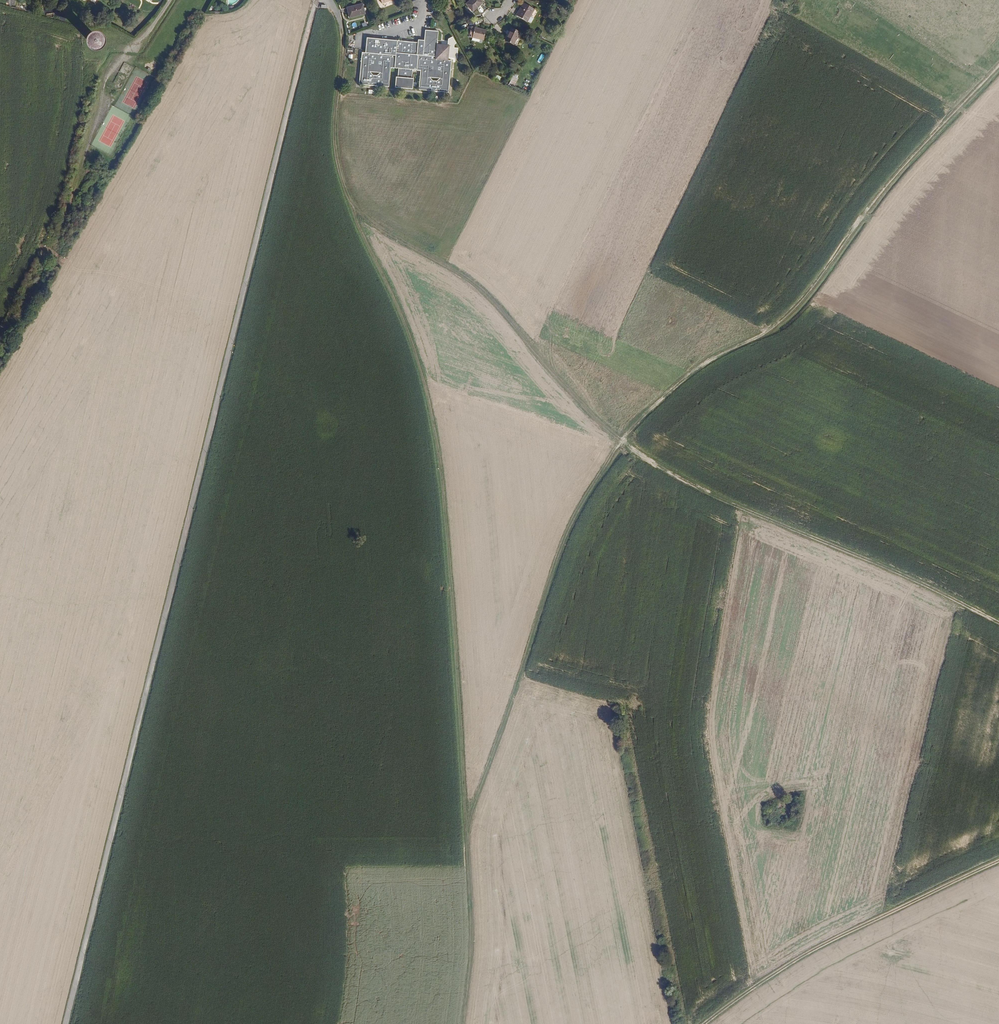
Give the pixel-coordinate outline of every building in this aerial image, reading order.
[(466,4),(473,12),(483,3),(480,0),(471,0),(466,4)] [(524,3),(516,15),(527,22),(528,21),(530,17),(535,9),(524,3)] [(347,8),(350,18),(365,14),(364,11),(364,8),(363,4),(347,8)] [(484,40),(486,31),(471,27),(471,28),(469,35),(469,36),(473,37),(480,39),(484,40)] [(511,28),(505,41),(513,44),(516,46),(522,34),(511,28)] [(447,58),(448,58),(450,46),(437,44),(438,31),(425,30),(424,40),(424,43),(418,43),(367,38),(366,50),(367,50),(367,53),(362,52),(359,84),(389,87),(391,68),(399,68),(398,77),(396,77),(395,88),(412,89),(414,79),(412,78),(413,70),(421,70),(419,90),(449,92),(452,61),(447,60),(447,58)]
